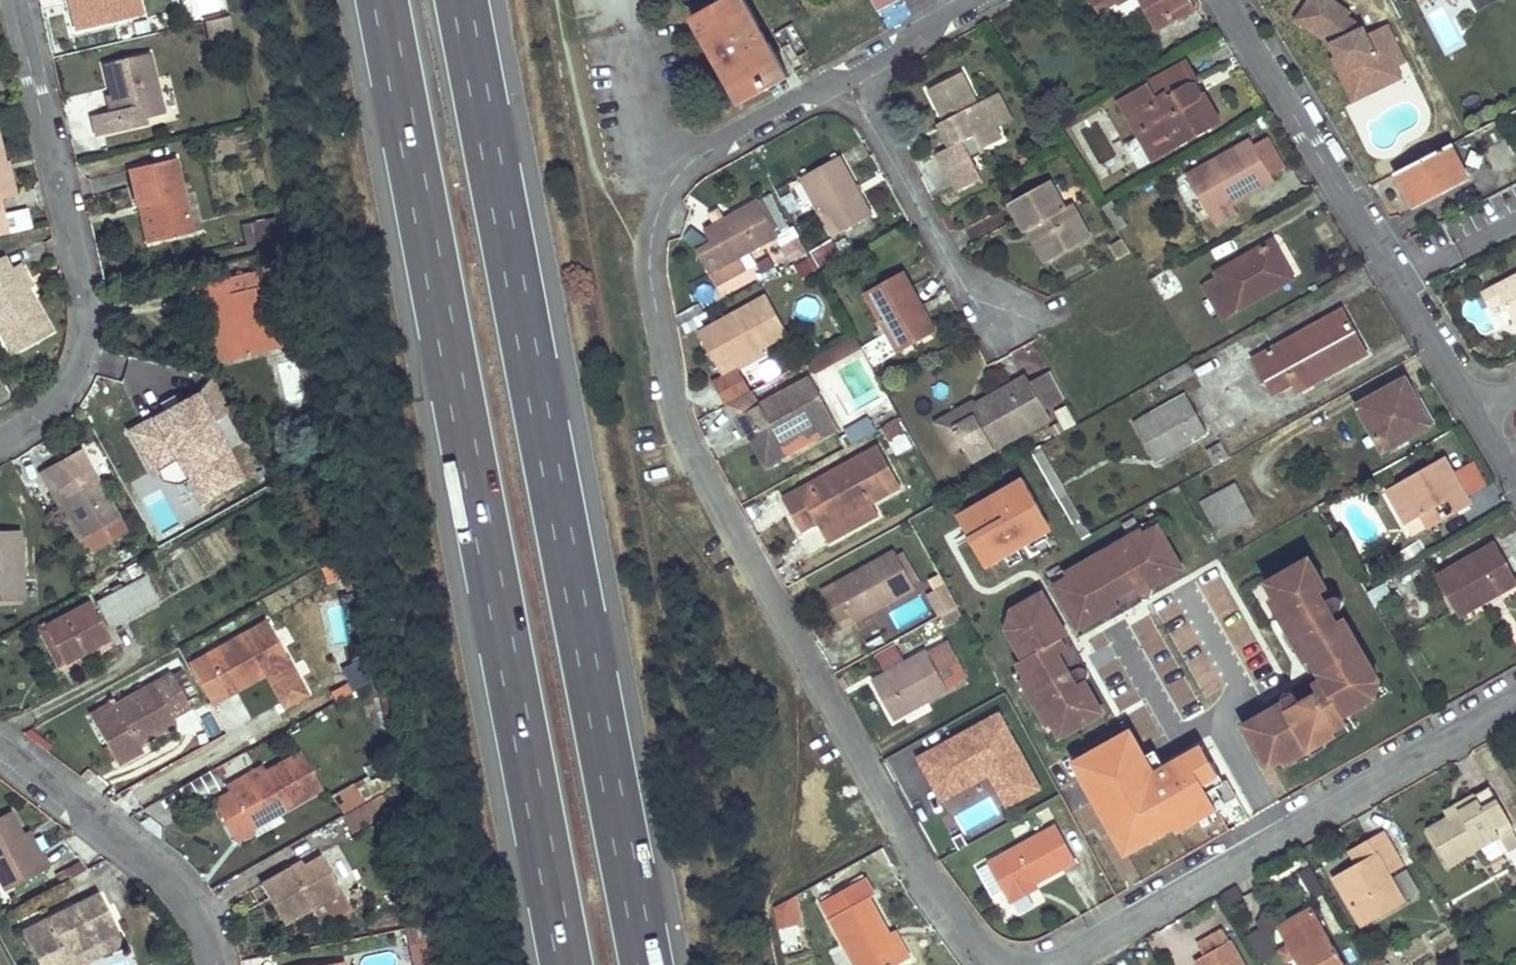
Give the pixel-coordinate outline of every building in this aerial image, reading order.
[(76,0),(69,0),(72,13),(79,12),(76,0)] [(79,12),(72,13),(76,31),(142,16),(138,0),(76,0),(79,12)] [(746,0),(730,0),(696,19),(742,103),(789,76),(746,0)] [(906,0),(871,0),(882,22),(910,7),(906,0)] [(1120,4),(1118,0),(1104,0),(1095,5),(1101,15),(1120,4)] [(1157,29),(1177,19),(1172,11),(1193,0),(1141,0),(1157,29)] [(1172,11),(1177,19),(1197,8),(1193,0),(1172,11)] [(1410,81),(1387,27),(1356,40),(1339,0),(1316,0),(1304,5),(1348,107),(1410,81)] [(1481,11),(1504,1),(1504,0),(1476,0),(1481,11)] [(206,20),(210,40),(234,34),(230,15),(206,20)] [(151,53),(106,63),(114,96),(116,95),(120,111),(112,112),(93,117),(97,135),(146,123),(145,117),(165,112),(151,53)] [(1189,82),(1195,81),(1195,82),(1196,83),(1202,79),(1191,60),(1180,66),(1189,82)] [(1203,94),(1196,83),(1195,82),(1195,81),(1189,82),(1180,66),(1129,94),(1163,156),(1214,128),(1200,103),(1203,94)] [(976,103),(961,72),(926,90),(945,127),(954,144),(946,148),(937,153),(956,191),(981,179),(970,160),(985,153),(982,148),(999,138),(981,101),(976,103)] [(1214,128),(1225,121),(1209,91),(1203,94),(1200,103),(1214,128)] [(1163,156),(1129,94),(1118,100),(1152,163),(1163,156)] [(116,95),(114,96),(108,97),(112,112),(120,111),(116,95)] [(954,144),(945,127),(937,132),(946,148),(954,144)] [(1267,135),(1254,143),(1273,176),(1286,168),(1267,135)] [(1212,217),(1234,205),(1276,181),(1273,176),(1254,143),(1251,137),(1186,174),(1212,217)] [(1452,144),(1399,172),(1416,205),(1469,177),(1452,144)] [(833,236),(872,215),(840,155),(801,176),(833,236)] [(177,157),(131,167),(138,203),(149,201),(158,239),(193,232),(177,157)] [(5,160),(0,162),(0,192),(1,197),(13,194),(5,160)] [(1047,261),(1089,239),(1071,204),(1063,208),(1049,181),(1005,204),(1021,233),(1030,228),(1047,261)] [(10,234),(1,197),(0,192),(0,236),(10,234)] [(780,236),(759,198),(704,228),(713,244),(700,251),(718,284),(751,266),(744,256),(780,236)] [(1113,203),(1104,208),(1120,231),(1128,226),(1113,203)] [(1239,213),(1234,205),(1212,217),(1216,226),(1239,213)] [(253,223),(257,242),(282,236),(277,217),(253,223)] [(1030,228),(1021,233),(1038,265),(1047,261),(1030,228)] [(1125,240),(1113,248),(1120,260),(1134,253),(1125,240)] [(1295,278),(1273,242),(1217,275),(1220,279),(1208,287),(1226,319),(1295,278)] [(263,265),(261,255),(247,258),(249,268),(263,265)] [(0,259),(0,329),(13,353),(53,331),(29,288),(17,267),(13,268),(6,256),(0,259)] [(17,267),(29,288),(35,285),(23,263),(17,267)] [(225,263),(208,266),(211,282),(229,277),(225,263)] [(211,282),(202,284),(205,300),(212,299),(218,330),(225,360),(264,352),(264,347),(260,326),(252,289),(256,288),(253,272),(229,277),(211,282)] [(898,351),(935,332),(903,273),(878,286),(867,292),(898,351)] [(1494,288),(1503,305),(1514,325),(1515,324),(1515,276),(1494,288)] [(1494,288),(1482,294),(1490,311),(1503,305),(1494,288)] [(792,332),(771,293),(702,331),(726,374),(741,366),(738,361),(765,347),(792,332)] [(1367,354),(1344,312),(1275,348),(1298,392),(1367,354)] [(277,323),(260,326),(264,347),(280,344),(277,323)] [(225,360),(218,330),(210,332),(217,362),(225,360)] [(864,349),(857,335),(810,361),(817,374),(864,349)] [(738,361),(741,366),(767,352),(765,347),(738,361)] [(308,363),(290,369),(299,399),(318,394),(308,363)] [(1195,375),(1189,364),(1162,379),(1168,390),(1195,375)] [(1052,372),(1032,383),(1046,410),(1067,398),(1052,372)] [(1029,377),(977,405),(982,414),(955,429),(964,447),(973,462),(1051,418),(1046,410),(1032,383),(1029,377)] [(840,429),(812,378),(738,419),(749,439),(756,435),(773,466),(784,460),(787,451),(784,445),(804,435),(811,438),(820,432),(823,438),(840,429)] [(1433,427),(1408,381),(1360,407),(1384,453),(1433,427)] [(243,486),(203,395),(127,428),(156,493),(182,481),(194,508),(243,486)] [(1208,434),(1188,396),(1135,423),(1158,461),(1208,434)] [(975,401),(936,423),(952,453),(964,447),(955,429),(982,414),(977,405),(975,401)] [(910,432),(902,418),(885,428),(893,442),(910,432)] [(851,442),(875,435),(870,421),(847,428),(851,442)] [(756,435),(749,439),(766,471),(773,466),(756,435)] [(87,534),(120,516),(83,446),(42,467),(54,490),(62,486),(87,534)] [(903,487),(882,446),(785,499),(803,531),(820,522),(824,530),(874,503),(903,487)] [(1475,505),(1448,458),(1390,490),(1409,523),(1422,515),(1435,508),(1439,506),(1437,502),(1441,500),(1443,504),(1451,499),(1461,513),(1475,505)] [(1474,462),(1458,471),(1472,496),(1488,487),(1474,462)] [(1380,475),(1387,487),(1393,483),(1387,471),(1380,475)] [(1373,478),(1380,490),(1387,487),(1380,475),(1373,478)] [(978,571),(1052,545),(1030,482),(956,508),(978,571)] [(1258,519),(1238,483),(1202,503),(1221,539),(1258,519)] [(881,516),(874,503),(824,530),(831,544),(881,516)] [(1444,523),(1435,508),(1422,515),(1430,531),(1444,523)] [(127,527),(120,516),(87,534),(93,545),(127,527)] [(1152,587),(1151,587),(1182,568),(1158,524),(1144,533),(1141,526),(1122,538),(1127,546),(1117,553),(1111,545),(1092,555),(1097,564),(1085,570),(1081,562),(1063,572),(1066,578),(1053,585),(1077,628),(1108,610),(1113,618),(1124,611),(1120,604),(1138,594),(1138,596),(1140,598),(1142,599),(1144,599),(1146,599),(1148,599),(1150,598),(1151,596),(1152,594),(1153,593),(1153,591),(1153,588),(1152,587)] [(24,603),(24,527),(0,527),(0,603),(24,603)] [(1122,538),(1111,545),(1117,553),(1127,546),(1122,538)] [(1438,576),(1457,608),(1497,586),(1502,594),(1515,585),(1515,576),(1496,542),(1438,576)] [(836,581),(823,589),(844,627),(859,619),(855,612),(882,597),(886,605),(918,586),(896,545),(836,581)] [(1092,555),(1081,562),(1085,570),(1097,564),(1092,555)] [(1298,702),(1293,692),(1292,691),(1290,691),(1289,691),(1287,691),(1285,691),(1284,692),(1283,694),(1282,695),(1281,697),(1281,699),(1282,701),(1241,725),(1268,768),(1281,760),(1284,767),(1304,755),(1300,749),(1317,739),(1321,745),(1338,735),(1334,730),(1348,721),(1346,717),(1373,701),(1364,684),(1380,676),(1341,610),(1342,608),(1343,607),(1344,606),(1344,603),(1343,602),(1343,600),(1342,599),(1340,598),(1339,597),(1337,597),(1335,597),(1333,598),(1310,558),(1267,583),(1274,595),(1266,600),(1277,618),(1285,613),(1302,643),(1295,648),(1304,663),(1311,659),(1321,676),(1313,680),(1319,691),(1298,702)] [(108,624),(158,597),(145,575),(122,587),(119,583),(108,588),(111,594),(96,602),(108,624)] [(948,584),(929,594),(941,616),(960,606),(948,584)] [(1497,586),(1457,608),(1461,616),(1502,594),(1497,586)] [(1067,649),(1072,646),(1042,592),(1013,608),(1022,624),(1007,634),(1022,661),(1017,665),(1024,677),(1020,681),(1030,698),(1038,693),(1046,707),(1038,712),(1047,728),(1052,725),(1058,737),(1102,712),(1084,680),(1086,680),(1087,679),(1089,678),(1090,676),(1091,674),(1091,672),(1090,670),(1090,668),(1088,667),(1086,665),(1084,665),(1083,664),(1082,664),(1078,669),(1067,649)] [(1138,596),(1138,594),(1120,604),(1124,611),(1141,602),(1141,599),(1140,598),(1138,596)] [(332,645),(351,642),(346,604),(327,607),(332,645)] [(109,640),(88,605),(47,628),(67,664),(109,640)] [(292,659),(304,681),(314,675),(321,687),(334,679),(293,606),(187,664),(211,704),(292,659)] [(1022,624),(1013,608),(1007,612),(1003,627),(1007,634),(1022,624)] [(1285,613),(1277,618),(1295,648),(1302,643),(1285,613)] [(67,664),(47,628),(39,633),(59,668),(67,664)] [(1082,664),(1072,646),(1067,649),(1078,669),(1082,664)] [(894,647),(877,656),(883,668),(900,659),(894,647)] [(894,718),(948,687),(927,648),(873,678),(894,718)] [(179,669),(172,673),(188,701),(194,697),(179,669)] [(177,725),(173,717),(191,706),(188,701),(172,673),(117,703),(122,713),(98,726),(119,765),(144,751),(141,745),(177,725)] [(314,675),(304,681),(310,693),(321,687),(314,675)] [(1383,681),(1380,676),(1364,684),(1373,701),(1379,697),(1381,689),(1383,681)] [(1313,680),(1293,692),(1298,702),(1319,691),(1313,680)] [(1038,693),(1030,698),(1038,712),(1046,707),(1038,693)] [(92,717),(98,726),(122,713),(117,703),(92,717)] [(940,805),(990,782),(1005,813),(1042,795),(1004,714),(916,756),(940,805)] [(1317,739),(1300,749),(1304,755),(1321,745),(1317,739)] [(274,807),(278,814),(321,790),(300,751),(266,771),(227,793),(212,801),(236,842),(254,832),(253,829),(249,821),(274,807)] [(222,785),(227,793),(266,771),(261,763),(222,785)] [(1490,786),(1477,794),(1482,804),(1451,822),(1448,818),(1429,829),(1450,866),(1482,848),(1491,864),(1515,849),(1515,833),(1490,786)] [(392,808),(382,792),(345,814),(354,830),(392,808)] [(1482,804),(1477,794),(1445,812),(1448,818),(1451,822),(1482,804)] [(960,832),(1000,820),(993,796),(953,808),(960,832)] [(1113,830),(1124,825),(1113,805),(1102,811),(1113,830)] [(274,807),(249,821),(253,829),(278,814),(274,807)] [(0,817),(0,879),(6,890),(49,867),(41,852),(35,855),(24,833),(13,811),(0,817)] [(1029,896),(1027,892),(1039,885),(1077,864),(1056,824),(988,864),(1011,906),(1029,896)] [(1334,875),(1363,925),(1406,901),(1391,874),(1405,865),(1384,828),(1370,835),(1378,850),(1367,856),(1334,875)] [(35,855),(41,852),(29,830),(24,833),(35,855)] [(1358,842),(1367,856),(1378,850),(1370,835),(1358,842)] [(343,891),(324,857),(306,868),(294,876),(290,869),(262,886),(286,925),(343,891)] [(82,862),(57,875),(62,883),(86,869),(82,862)] [(294,876),(306,868),(303,862),(290,869),(294,876)] [(866,878),(822,903),(856,964),(903,964),(906,963),(891,934),(872,900),(877,897),(866,878)] [(1240,884),(1228,892),(1234,902),(1246,895),(1240,884)] [(1041,890),(1039,885),(1027,892),(1029,896),(1041,890)] [(101,893),(24,930),(41,964),(50,964),(96,943),(101,954),(125,943),(101,893)] [(1316,906),(1282,925),(1304,964),(1350,964),(1316,906)] [(425,924),(404,928),(408,949),(429,945),(425,924)] [(1200,938),(1207,951),(1231,937),(1224,924),(1200,938)] [(1259,960),(1275,949),(1259,925),(1243,936),(1259,960)] [(1282,925),(1274,929),(1294,964),(1304,964),(1282,925)] [(897,931),(891,934),(906,963),(913,959),(897,931)] [(1231,937),(1207,951),(1197,957),(1202,964),(1247,964),(1231,937)] [(50,964),(79,964),(101,954),(96,943),(50,964)]
